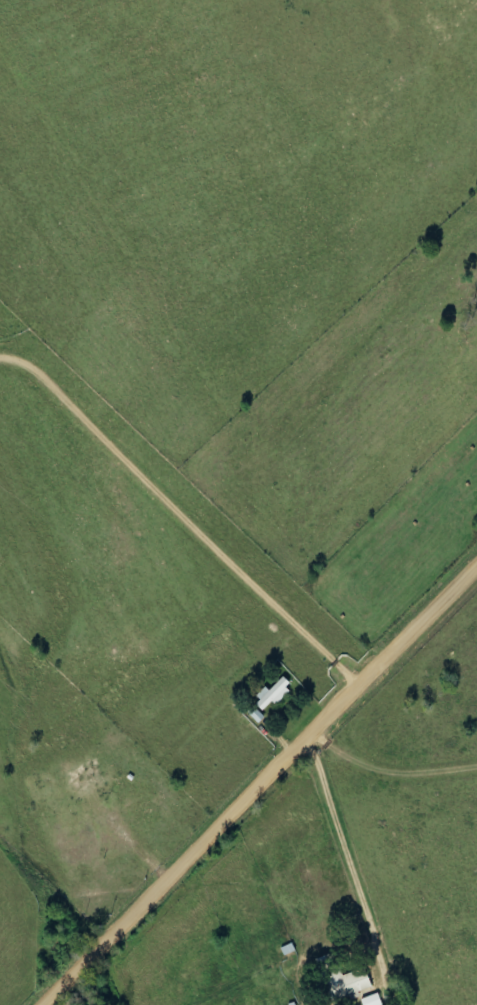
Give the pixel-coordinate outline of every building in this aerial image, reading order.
[(374,988),(368,968),(343,976),(336,953),(319,959),(332,1001),(374,988)] [(378,993),(362,1000),(365,1004),(384,1004),(378,993)]
